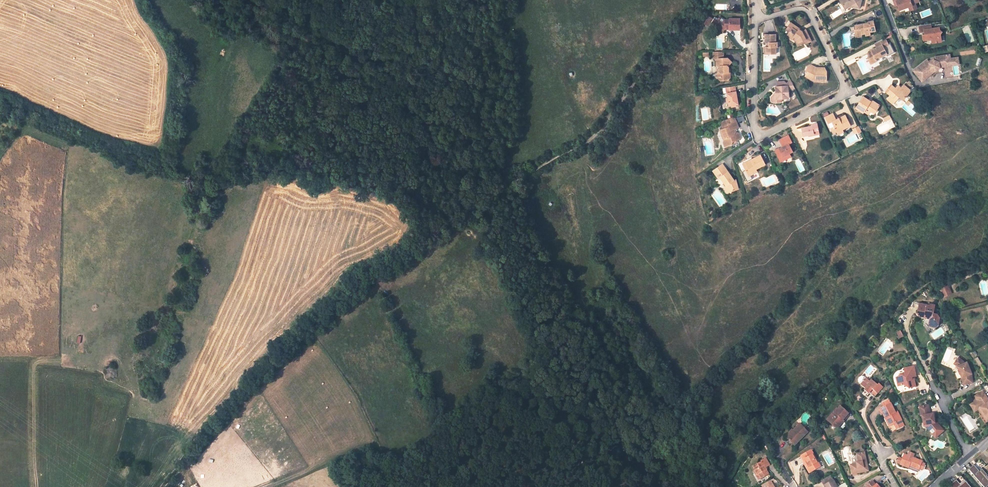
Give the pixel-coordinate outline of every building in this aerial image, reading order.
[(894,2),(896,1),(897,4),(899,9),(908,6),(911,5),(911,3),(914,2),(919,1),(918,0),(893,0),(894,2)] [(883,8),(876,11),(879,17),(886,14),(883,8)] [(724,28),(729,28),(729,30),(739,30),(740,19),(729,19),(729,21),(725,20),(719,16),(718,19),(716,21),(713,19),(709,17),(704,24),(709,26),(710,23),(712,21),(715,22),(715,23),(719,26),(718,28),(723,31),(724,29),(724,28)] [(855,35),(865,33),(866,35),(870,34),(870,32),(875,31),(874,20),(867,21),(868,23),(864,23),(864,24),(862,25),(862,24),(855,25),(856,29),(854,29),(855,35)] [(794,37),(797,39),(799,43),(805,40),(806,42),(807,44),(812,41),(806,30),(802,32),(799,30),(800,29),(791,23),(787,29),(790,31),(789,33),(787,36),(792,40),(794,37)] [(931,23),(919,25),(920,32),(922,32),(923,38),(931,37),(931,39),(936,40),(940,38),(939,27),(931,28),(931,23)] [(779,47),(779,43),(776,43),(776,39),(776,35),(765,34),(765,39),(765,43),(767,43),(769,43),(769,47),(767,47),(766,47),(766,52),(771,53),(771,54),(776,54),(776,48),(779,47)] [(795,41),(797,44),(797,46),(806,42),(805,40),(799,43),(797,39),(794,37),(792,40),(795,41)] [(875,58),(879,56),(879,57),(887,54),(883,47),(889,44),(885,38),(874,43),(876,48),(868,52),(868,54),(869,56),(868,58),(871,63),(877,61),(875,58)] [(718,61),(718,67),(721,67),(721,72),(718,75),(722,78),(722,81),(729,81),(732,78),(732,75),(730,73),(730,70),(730,68),(729,66),(733,63),(729,59),(725,59),(725,51),(715,52),(715,59),(718,61)] [(949,54),(934,56),(933,59),(929,62),(927,59),(913,70),(921,80),(929,74),(928,72),(933,69),(935,70),(939,67),(944,66),(944,63),(948,63),(950,60),(950,58),(949,54)] [(957,57),(950,58),(950,60),(948,63),(944,63),(944,66),(951,66),(951,65),(958,64),(957,57)] [(824,69),(816,68),(811,66),(807,68),(805,71),(807,72),(805,77),(814,81),(826,81),(826,72),(824,69)] [(775,87),(776,95),(775,96),(772,97),(771,99),(771,102),(773,104),(778,103),(778,100),(782,100),(789,99),(787,89),(791,89),(794,88),(791,80),(788,81),(786,84),(782,82),(777,82),(777,87),(775,87)] [(725,87),(726,93),(728,105),(731,105),(736,104),(738,104),(737,99),(738,98),(738,96),(736,96),(735,91),(734,91),(733,85),(725,87)] [(902,101),(909,93),(909,90),(904,86),(901,89),(899,87),(896,91),(895,89),(892,87),(887,93),(890,96),(887,100),(892,104),(895,100),(898,102),(899,102),(901,100),(902,101)] [(863,97),(856,108),(863,113),(864,112),(868,114),(870,111),(874,114),(880,105),(873,101),(871,102),(869,101),(863,97)] [(845,115),(836,119),(835,117),(827,120),(829,123),(833,122),(835,126),(831,128),(833,132),(837,131),(837,132),(843,129),(851,125),(845,115)] [(724,134),(725,138),(723,142),(725,146),(731,144),(732,141),(735,140),(740,138),(738,133),(735,132),(734,128),(738,127),(736,121),(722,126),(723,129),(720,130),(722,135),(724,134)] [(811,126),(806,127),(801,128),(803,136),(808,135),(813,134),(813,135),(814,135),(819,134),(817,123),(811,124),(812,126),(811,126)] [(792,152),(788,144),(791,142),(788,135),(779,140),(782,147),(775,150),(780,160),(784,158),(786,159),(791,157),(790,155),(789,153),(792,152)] [(746,170),(748,176),(751,174),(757,171),(756,168),(765,164),(760,155),(750,160),(751,161),(750,161),(748,161),(745,162),(748,169),(746,170)] [(723,181),(725,184),(724,188),(727,192),(728,191),(734,190),(733,188),(738,187),(736,179),(734,179),(731,175),(729,177),(726,173),(728,171),(723,163),(713,170),(716,174),(719,172),(722,175),(720,176),(720,177),(723,181)] [(946,286),(939,289),(942,297),(949,295),(946,286)] [(930,326),(935,327),(938,325),(939,317),(937,313),(933,312),(935,304),(931,303),(929,304),(919,302),(917,312),(919,315),(921,316),(924,314),(926,317),(929,317),(928,323),(930,326)] [(963,362),(957,356),(952,361),(957,365),(958,369),(957,369),(959,373),(959,372),(961,376),(962,383),(972,382),(971,373),(966,361),(964,362),(963,362)] [(916,377),(914,367),(904,369),(905,373),(900,375),(898,378),(895,378),(898,387),(903,385),(906,387),(908,387),(908,389),(916,387),(914,380),(912,380),(911,378),(916,377)] [(864,377),(858,384),(863,388),(862,390),(867,394),(868,392),(870,389),(876,393),(881,387),(877,383),(876,385),(869,379),(868,381),(864,377)] [(982,391),(974,397),(977,400),(972,403),(977,410),(978,409),(981,413),(982,412),(987,419),(987,418),(987,400),(982,391)] [(896,429),(903,425),(900,420),(896,411),(894,412),(889,403),(879,408),(884,418),(886,417),(890,425),(893,423),(896,429)] [(832,417),(829,421),(837,428),(844,420),(842,419),(848,412),(840,405),(831,416),(832,417)] [(927,406),(918,407),(920,417),(922,426),(923,426),(925,425),(928,429),(931,430),(934,432),(937,432),(939,434),(942,431),(935,423),(933,424),(931,414),(928,415),(927,406)] [(791,435),(787,439),(794,446),(807,431),(799,424),(789,434),(791,435)] [(925,425),(923,426),(934,438),(939,434),(937,432),(934,432),(931,430),(928,429),(925,425)] [(801,456),(808,468),(812,466),(814,470),(820,467),(811,450),(801,456)] [(856,463),(849,465),(851,474),(868,471),(864,452),(856,454),(858,462),(856,462),(856,463)] [(900,464),(899,465),(907,468),(908,465),(918,469),(918,468),(920,462),(921,461),(911,457),(913,454),(908,452),(907,456),(904,454),(902,459),(900,464)] [(761,461),(752,466),(756,474),(758,473),(760,478),(768,473),(765,467),(769,464),(765,457),(760,460),(761,461)] [(969,469),(984,486),(987,486),(987,475),(982,469),(979,471),(974,465),(969,469)] [(831,476),(822,481),(825,486),(837,486),(831,476)]
